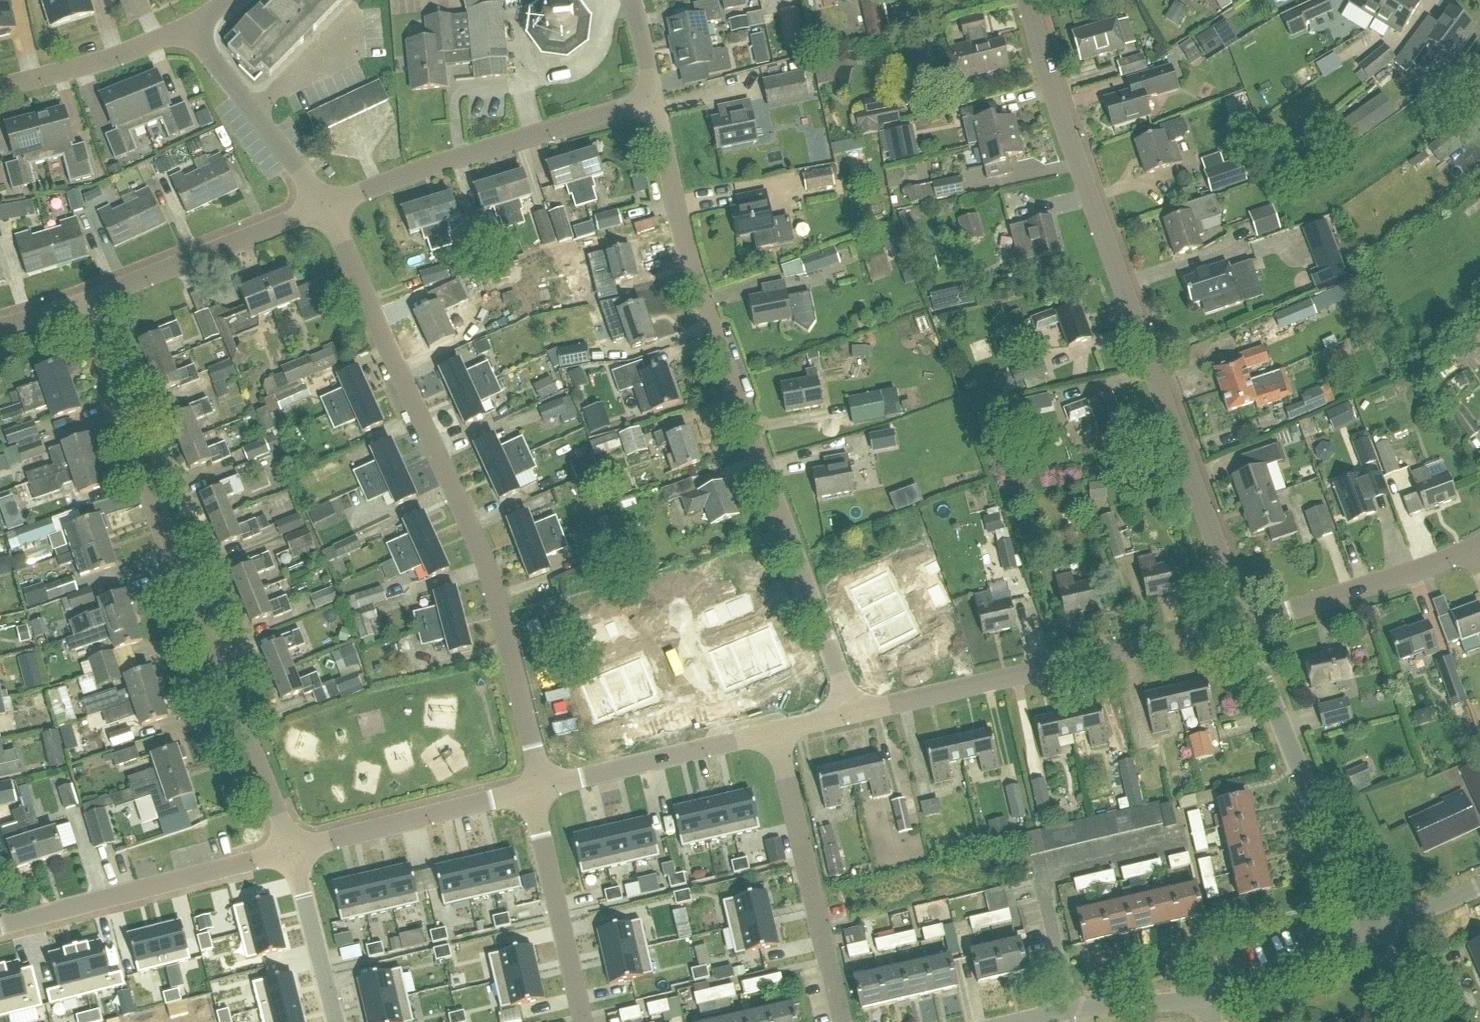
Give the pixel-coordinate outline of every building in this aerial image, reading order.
[(8,35),(6,30),(10,29),(3,0),(0,0),(0,37),(8,35)] [(48,27),(91,14),(87,0),(39,0),(48,27)] [(261,13),(256,9),(230,35),(235,39),(224,50),(239,65),(235,69),(251,85),(262,73),(265,77),(342,0),(274,0),(261,13)] [(457,17),(461,65),(473,64),(474,81),(506,78),(499,3),(518,0),(462,0),(466,16),(457,17)] [(667,23),(672,47),(709,39),(706,25),(721,22),(716,0),(693,5),(695,17),(667,23)] [(724,12),(745,7),(744,0),(721,0),(724,12)] [(1215,1),(1224,15),(1233,9),(1231,7),(1241,0),(1216,0),(1215,1)] [(1325,0),(1320,0),(1281,18),(1290,37),(1305,31),(1302,24),(1330,11),(1325,0)] [(1374,20),(1386,0),(1352,0),(1349,5),(1374,20)] [(1374,20),(1399,35),(1420,1),(1419,0),(1386,0),(1374,20)] [(801,25),(798,8),(787,10),(790,27),(801,25)] [(568,11),(556,9),(551,10),(541,17),(539,20),(537,32),(538,36),(545,47),(548,49),(561,51),(565,50),(576,43),(577,39),(580,27),(579,23),(571,13),(568,11)] [(1473,26),(1451,9),(1437,27),(1427,20),(1410,42),(1432,58),(1439,49),(1450,57),(1473,26)] [(1002,41),(988,44),(985,32),(987,32),(983,16),(959,22),(963,38),(965,37),(966,45),(939,51),(945,74),(952,73),(954,82),(1009,69),(1002,41)] [(444,67),(461,65),(457,17),(426,20),(428,41),(407,43),(411,91),(446,88),(444,67)] [(738,23),(740,31),(748,30),(747,22),(738,23)] [(1117,25),(1116,22),(1072,34),(1080,63),(1124,51),(1123,46),(1132,43),(1126,22),(1117,25)] [(738,23),(730,24),(731,33),(740,31),(738,23)] [(1198,41),(1207,58),(1230,45),(1221,28),(1198,41)] [(764,35),(752,38),(755,51),(766,48),(764,35)] [(712,53),(709,39),(672,47),(677,71),(705,65),(708,77),(731,72),(727,50),(712,53)] [(1395,60),(1384,46),(1356,69),(1367,82),(1395,60)] [(1341,68),(1333,55),(1315,66),(1322,79),(1341,68)] [(1146,71),(1142,57),(1117,64),(1121,78),(1146,71)] [(1465,73),(1479,89),(1479,58),(1465,73)] [(1113,128),(1145,118),(1152,116),(1146,98),(1158,95),(1179,89),(1173,67),(1151,74),(1127,81),(1130,93),(1104,100),(1113,128)] [(802,72),(762,81),(769,110),(809,101),(802,72)] [(153,74),(127,85),(143,123),(157,117),(166,139),(192,129),(182,104),(168,110),(153,74)] [(1461,91),(1444,75),(1429,91),(1446,107),(1461,91)] [(367,87),(376,107),(387,102),(378,82),(367,87)] [(126,130),(143,123),(127,85),(100,96),(115,134),(103,138),(112,161),(135,152),(126,130)] [(376,107),(367,87),(357,92),(367,112),(376,107)] [(357,92),(347,97),(356,116),(367,112),(357,92)] [(1382,95),(1352,116),(1366,136),(1396,115),(1382,95)] [(347,121),(356,116),(347,97),(338,101),(347,121)] [(347,121),(338,101),(328,106),(337,125),(347,121)] [(757,142),(748,102),(722,108),(725,118),(712,121),(718,150),(757,142)] [(974,126),(979,145),(1018,135),(1014,117),(999,121),(995,104),(960,113),(964,128),(974,126)] [(337,125),(328,106),(317,111),(327,130),(337,125)] [(899,123),(896,108),(856,115),(860,137),(875,135),(874,127),(899,123)] [(61,111),(34,118),(46,162),(61,158),(68,184),(91,178),(82,145),(71,148),(61,111)] [(327,130),(317,111),(307,115),(316,135),(327,130)] [(29,166),(46,162),(34,118),(5,125),(15,163),(4,166),(10,191),(34,185),(29,166)] [(1159,128),(1161,134),(1136,142),(1147,175),(1175,166),(1180,164),(1173,142),(1182,139),(1186,132),(1182,120),(1159,128)] [(1434,155),(1445,166),(1478,135),(1466,123),(1451,136),(1452,137),(1434,155)] [(1023,154),(1018,135),(979,145),(988,180),(1012,174),(1008,157),(1023,154)] [(836,147),(839,159),(871,150),(868,139),(836,147)] [(595,152),(570,159),(585,207),(595,204),(591,191),(594,191),(591,181),(603,177),(595,152)] [(1222,165),(1219,154),(1199,161),(1210,194),(1245,181),(1238,160),(1222,165)] [(198,174),(212,203),(237,191),(221,156),(209,162),(212,168),(198,174)] [(165,159),(153,165),(159,176),(171,170),(165,159)] [(575,210),(585,207),(570,159),(546,167),(554,192),(565,189),(568,198),(571,198),(575,210)] [(833,181),(831,170),(803,175),(806,193),(834,188),(833,181)] [(212,203),(198,174),(185,180),(182,174),(170,180),(186,215),(212,203)] [(498,181),(513,229),(523,226),(519,213),(522,212),(519,202),(531,199),(523,174),(498,181)] [(963,194),(960,178),(907,189),(910,204),(963,194)] [(502,232),(513,229),(498,181),(473,189),(481,214),(493,210),(496,220),(498,220),(502,232)] [(139,202),(126,208),(140,237),(165,225),(149,190),(136,196),(139,202)] [(84,210),(79,191),(65,194),(71,213),(84,210)] [(754,236),(757,251),(794,244),(789,217),(772,221),(766,192),(740,197),(742,207),(730,210),(735,239),(754,236)] [(426,203),(440,251),(451,248),(447,235),(450,234),(447,224),(458,221),(451,196),(426,203)] [(1221,218),(1214,197),(1179,209),(1182,217),(1164,223),(1175,257),(1202,248),(1199,239),(1204,237),(1201,225),(1221,218)] [(0,208),(0,212),(4,225),(37,216),(32,200),(0,208)] [(420,232),(423,242),(426,241),(430,254),(440,251),(426,203),(401,211),(409,236),(420,232)] [(1279,229),(1270,206),(1247,214),(1256,238),(1279,229)] [(114,249),(140,237),(126,208),(113,214),(110,208),(98,214),(114,249)] [(573,238),(564,209),(549,214),(557,243),(573,238)] [(621,226),(617,211),(594,218),(598,232),(621,226)] [(555,244),(545,212),(533,215),(542,247),(555,244)] [(983,238),(976,215),(957,220),(963,244),(983,238)] [(1059,254),(1050,218),(1028,223),(1027,221),(997,229),(1001,242),(1030,235),(1036,260),(1059,254)] [(63,231),(48,235),(58,267),(88,258),(76,220),(61,224),(63,231)] [(1342,265),(1325,222),(1301,231),(1318,274),(1342,265)] [(27,277),(58,267),(48,235),(32,240),(30,233),(16,238),(27,277)] [(637,279),(630,247),(605,253),(606,256),(576,263),(579,276),(573,277),(580,303),(600,298),(593,272),(609,269),(613,284),(637,279)] [(830,266),(825,254),(800,261),(783,267),(785,279),(804,276),(830,266)] [(1202,303),(1207,318),(1264,300),(1253,265),(1230,272),(1228,264),(1195,274),(1196,277),(1183,281),(1191,307),(1202,303)] [(450,279),(446,265),(420,273),(425,288),(450,279)] [(739,283),(753,280),(750,266),(736,269),(739,283)] [(264,282),(276,312),(297,303),(306,327),(334,316),(320,282),(296,292),(288,273),(264,282)] [(959,302),(951,278),(932,285),(940,308),(959,302)] [(276,312),(264,282),(240,292),(248,311),(231,317),(229,314),(211,308),(234,363),(246,358),(238,338),(259,330),(255,320),(276,312)] [(467,303),(457,282),(428,295),(433,306),(414,315),(429,350),(472,331),(467,321),(463,323),(456,308),(467,303)] [(785,292),(783,282),(761,287),(763,297),(748,300),(754,328),(753,322),(791,314),(792,319),(806,328),(814,317),(808,287),(785,292)] [(1337,304),(1330,289),(1308,297),(1310,301),(1272,316),(1277,328),(1337,304)] [(194,306),(203,302),(201,295),(191,298),(194,306)] [(409,296),(386,308),(394,323),(417,311),(409,296)] [(203,302),(194,306),(196,313),(206,309),(203,302)] [(621,320),(597,328),(603,344),(615,339),(614,335),(625,331),(628,339),(632,350),(654,343),(657,341),(652,326),(648,327),(640,305),(628,309),(618,313),(621,320)] [(1090,340),(1077,305),(1056,313),(1055,311),(1031,320),(1036,332),(1059,324),(1068,348),(1090,340)] [(218,336),(208,311),(196,316),(206,341),(218,336)] [(149,368),(170,359),(164,346),(183,338),(177,323),(158,331),(160,334),(139,342),(149,368)] [(1313,338),(1319,351),(1330,347),(1324,334),(1313,338)] [(300,338),(286,342),(290,356),(304,351),(300,338)] [(486,340),(473,346),(479,359),(492,353),(486,340)] [(330,349),(294,363),(301,381),(337,366),(330,349)] [(1272,376),(1282,372),(1282,371),(1249,382),(1246,370),(1268,363),(1264,349),(1239,357),(1241,362),(1213,370),(1221,392),(1272,376)] [(563,369),(594,363),(592,355),(561,361),(563,369)] [(170,359),(149,368),(160,393),(180,385),(182,389),(200,381),(194,367),(176,374),(170,359)] [(452,398),(495,379),(489,366),(478,371),(477,368),(465,374),(459,361),(439,370),(452,398)] [(18,392),(22,404),(72,387),(63,363),(38,371),(42,383),(18,392)] [(266,395),(301,381),(294,363),(281,368),(283,375),(266,381),(264,388),(266,395)] [(645,375),(641,364),(606,376),(614,397),(634,390),(643,416),(678,404),(666,368),(645,375)] [(1044,367),(1012,378),(1011,373),(1002,376),(1006,389),(1024,384),(1026,389),(1045,383),(1042,374),(1046,372),(1044,367)] [(320,402),(327,417),(370,397),(356,368),(337,377),(343,390),(331,395),(332,397),(320,402)] [(822,407),(815,370),(805,372),(807,381),(780,386),(785,413),(822,407)] [(1272,376),(1221,392),(1227,413),(1255,404),(1257,410),(1281,402),(1281,400),(1290,397),(1282,372),(1272,376)] [(501,392),(495,379),(452,398),(465,427),(485,418),(479,405),(491,399),(490,397),(501,392)] [(1317,390),(1314,380),(1296,387),(1307,413),(1326,406),(1325,403),(1330,400),(1325,387),(1317,390)] [(304,386),(275,398),(280,410),(309,398),(304,386)] [(72,387),(22,404),(26,416),(50,408),(54,420),(80,411),(72,387)] [(897,403),(895,391),(848,400),(852,424),(900,416),(897,403)] [(1123,430),(1111,395),(1089,403),(1089,401),(1064,410),(1068,423),(1092,414),(1100,438),(1123,430)] [(1007,403),(1011,418),(1053,408),(1050,396),(1014,404),(1013,401),(1007,403)] [(383,425),(370,397),(327,417),(333,429),(344,424),(345,426),(357,421),(363,434),(383,425)] [(576,418),(568,398),(538,409),(543,422),(561,415),(564,423),(576,418)] [(170,419),(180,445),(201,436),(195,422),(213,415),(207,400),(189,407),(190,411),(170,419)] [(1352,402),(1329,411),(1333,421),(1356,412),(1352,402)] [(19,406),(12,408),(15,419),(22,417),(19,406)] [(1478,433),(1460,407),(1450,414),(1468,440),(1478,433)] [(275,429),(266,409),(257,414),(266,434),(275,429)] [(1358,413),(1335,422),(1338,431),(1362,422),(1358,413)] [(39,438),(34,424),(5,434),(10,448),(39,438)] [(648,451),(639,428),(619,435),(627,458),(648,451)] [(673,437),(671,430),(654,436),(659,450),(670,446),(673,456),(666,458),(672,474),(699,464),(688,432),(673,437)] [(621,447),(616,434),(589,443),(594,457),(621,447)] [(201,436),(180,445),(190,470),(211,462),(212,466),(231,458),(225,444),(207,451),(201,436)] [(473,445),(486,474),(529,454),(523,441),(512,446),(511,444),(499,449),(493,436),(473,445)] [(14,490),(97,462),(89,437),(63,446),(49,451),(54,467),(27,476),(30,485),(14,490)] [(45,456),(39,439),(17,447),(23,464),(45,456)] [(360,488),(403,469),(390,440),(370,449),(376,462),(364,468),(365,470),(354,475),(360,488)] [(1374,462),(1366,440),(1352,445),(1360,468),(1374,462)] [(269,452),(264,441),(243,450),(248,462),(269,452)] [(1398,471),(1387,442),(1374,447),(1385,476),(1398,471)] [(1243,506),(1274,496),(1265,468),(1282,462),(1276,446),(1249,455),(1254,470),(1233,477),(1243,506)] [(529,454),(486,474),(499,502),(519,493),(513,480),(525,474),(524,472),(535,467),(529,454)] [(853,492),(847,456),(836,458),(838,467),(811,472),(816,499),(853,492)] [(105,487),(97,462),(14,490),(20,506),(61,492),(59,488),(76,483),(80,495),(105,487)] [(416,497),(403,469),(360,488),(366,502),(377,497),(378,499),(390,494),(396,506),(416,497)] [(1410,475),(1417,495),(1402,500),(1409,518),(1456,501),(1447,475),(1429,481),(1425,469),(1410,475)] [(210,522),(231,513),(226,499),(244,492),(238,477),(220,484),(221,488),(200,496),(210,522)] [(1362,484),(1359,477),(1332,487),(1347,524),(1373,514),(1369,504),(1387,497),(1379,477),(1362,484)] [(695,494),(690,481),(662,492),(666,505),(680,499),(687,516),(705,510),(711,527),(737,517),(725,483),(695,494)] [(1274,496),(1243,506),(1252,535),(1267,531),(1271,543),(1297,535),(1290,514),(1281,517),(1274,496)] [(114,498),(103,504),(109,516),(120,510),(114,498)] [(1333,533),(1324,507),(1304,514),(1313,540),(1333,533)] [(231,513),(210,522),(221,547),(241,539),(243,543),(262,535),(260,530),(268,527),(264,517),(237,528),(231,513)] [(393,561),(436,541),(423,513),(403,522),(409,535),(397,540),(398,542),(387,548),(393,561)] [(506,521),(517,550),(562,534),(557,520),(545,524),(544,522),(532,527),(527,513),(506,521)] [(303,528),(298,514),(275,524),(280,537),(303,528)] [(1125,556),(1112,514),(1100,518),(1113,559),(1125,556)] [(50,537),(58,560),(108,543),(104,532),(109,530),(104,517),(74,527),(56,533),(51,520),(14,533),(19,548),(50,537)] [(315,549),(307,530),(285,539),(293,558),(315,549)] [(562,534),(517,550),(529,579),(549,572),(544,558),(556,554),(555,552),(567,547),(562,534)] [(361,549),(356,538),(323,552),(328,563),(361,549)] [(1016,568),(1010,540),(997,543),(1003,572),(1016,568)] [(449,570),(436,541),(393,561),(399,574),(410,569),(411,571),(423,566),(429,579),(449,570)] [(108,543),(58,560),(61,568),(75,563),(81,579),(116,568),(108,543)] [(1039,564),(1034,543),(1022,546),(1028,567),(1039,564)] [(223,552),(208,554),(211,576),(226,574),(223,552)] [(231,574),(241,599),(262,590),(256,576),(275,569),(269,554),(251,562),(252,565),(231,574)] [(27,568),(23,555),(9,560),(13,572),(27,568)] [(1155,569),(1153,556),(1137,560),(1146,599),(1179,592),(1173,565),(1155,569)] [(936,562),(924,568),(929,576),(940,571),(936,562)] [(887,572),(850,590),(860,610),(897,592),(887,572)] [(1074,587),(1071,575),(1055,579),(1064,618),(1097,610),(1091,583),(1074,587)] [(82,591),(77,577),(45,588),(50,602),(82,591)] [(939,585),(927,591),(931,599),(943,594),(939,585)] [(338,601),(333,587),(310,596),(315,611),(338,601)] [(386,601),(382,589),(344,600),(348,612),(386,601)] [(415,618),(419,632),(464,620),(456,589),(434,595),(438,609),(426,612),(427,615),(415,618)] [(97,602),(92,590),(67,598),(72,611),(97,602)] [(268,605),(262,590),(241,599),(251,624),(272,616),(274,620),(292,612),(286,598),(268,605)] [(67,642),(133,619),(130,607),(135,606),(130,592),(100,603),(103,612),(69,623),(74,638),(67,640),(67,642)] [(897,592),(860,610),(869,630),(907,611),(897,592)] [(943,594),(931,599),(935,608),(947,602),(943,594)] [(992,606),(989,594),(973,597),(982,636),(1015,629),(1009,602),(992,606)] [(743,598),(735,601),(740,614),(748,610),(743,598)] [(735,601),(726,605),(731,617),(740,614),(735,601)] [(1478,604),(1449,615),(1449,616),(1437,621),(1446,648),(1459,643),(1460,645),(1479,637),(1479,611),(1478,604)] [(377,618),(373,606),(353,613),(365,646),(376,642),(368,621),(377,618)] [(714,610),(705,614),(710,626),(719,622),(714,610)] [(907,611),(869,630),(879,650),(917,631),(907,611)] [(142,643),(133,619),(67,642),(71,654),(112,640),(116,652),(142,643)] [(472,650),(464,620),(419,632),(419,634),(408,637),(411,648),(422,645),(422,646),(434,643),(435,645),(446,642),(450,656),(472,650)] [(769,627),(749,636),(765,675),(785,666),(769,627)] [(1436,655),(1426,627),(1406,635),(1404,631),(1389,637),(1399,662),(1422,654),(1424,659),(1436,655)] [(24,644),(35,643),(33,628),(22,630),(24,644)] [(351,631),(343,628),(338,640),(346,643),(351,631)] [(616,628),(607,632),(612,644),(621,640),(616,628)] [(262,650),(272,676),(293,667),(287,653),(306,646),(300,631),(281,638),(283,642),(262,650)] [(749,636),(729,644),(745,683),(765,675),(749,636)] [(595,637),(586,641),(591,653),(600,649),(595,637)] [(586,641),(578,644),(583,656),(591,653),(586,641)] [(729,644),(708,652),(724,691),(745,683),(729,644)] [(701,655),(692,658),(688,648),(661,658),(678,702),(714,688),(701,655)] [(1351,679),(1345,651),(1304,660),(1311,688),(1351,679)] [(93,675),(118,667),(113,653),(89,661),(93,675)] [(1466,702),(1450,657),(1435,662),(1451,707),(1466,702)] [(641,658),(620,667),(636,706),(657,697),(641,658)] [(122,679),(118,667),(93,675),(97,687),(122,679)] [(293,667),(272,676),(282,701),(303,693),(304,697),(323,689),(317,675),(299,682),(293,667)] [(620,667),(600,675),(616,714),(636,706),(620,667)] [(82,705),(87,719),(102,714),(159,695),(155,683),(160,682),(156,668),(125,679),(129,690),(82,705)] [(346,677),(335,682),(342,699),(364,690),(357,672),(346,677)] [(600,675),(580,683),(596,722),(616,714),(600,675)] [(1207,682),(1175,689),(1181,712),(1195,708),(1199,724),(1216,721),(1207,682)] [(340,696),(336,686),(313,695),(316,705),(340,696)] [(76,724),(66,689),(49,695),(59,729),(76,724)] [(1181,712),(1175,689),(1144,696),(1153,735),(1170,731),(1167,715),(1181,712)] [(102,714),(107,730),(139,719),(142,728),(167,719),(159,695),(102,714)] [(1351,721),(1345,700),(1317,708),(1323,729),(1351,721)] [(1100,706),(1068,714),(1073,736),(1089,733),(1093,749),(1110,745),(1100,706)] [(1057,740),(1073,736),(1068,714),(1035,722),(1044,760),(1061,756),(1057,740)] [(62,730),(41,734),(44,749),(67,745),(84,742),(82,732),(63,736),(62,730)] [(130,730),(108,737),(112,750),(134,743),(130,730)] [(958,739),(963,761),(979,758),(983,774),(1000,770),(991,732),(958,739)] [(1212,757),(1207,733),(1188,737),(1193,761),(1212,757)] [(948,765),(963,761),(958,739),(926,747),(935,785),(951,781),(948,765)] [(20,775),(17,763),(19,763),(16,751),(3,754),(0,742),(0,780),(20,775)] [(139,760),(135,748),(111,756),(116,768),(139,760)] [(131,790),(185,773),(177,749),(152,758),(156,770),(128,779),(132,790),(131,790)] [(849,764),(854,786),(870,783),(874,799),(890,795),(881,757),(849,764)] [(1142,807),(1132,759),(1117,762),(1124,795),(1127,794),(1129,801),(1132,800),(1134,809),(1142,807)] [(854,786),(849,764),(816,772),(825,810),(842,806),(838,790),(854,786)] [(1472,796),(1479,792),(1479,769),(1478,764),(1461,771),(1472,796)] [(1370,778),(1365,766),(1346,775),(1351,786),(1370,778)] [(112,797),(116,810),(151,798),(159,824),(185,815),(180,800),(193,795),(185,773),(131,790),(112,797)] [(1143,779),(1145,789),(1165,784),(1163,774),(1143,779)] [(1051,812),(1044,780),(1031,783),(1038,815),(1051,812)] [(11,782),(0,785),(0,808),(17,804),(11,782)] [(1025,818),(1017,787),(1005,790),(1012,821),(1025,818)] [(81,807),(78,788),(63,790),(66,809),(81,807)] [(750,791),(724,797),(733,837),(760,831),(750,791)] [(1478,829),(1462,793),(1443,801),(1445,805),(1411,820),(1425,852),(1478,829)] [(1223,827),(1254,820),(1249,796),(1218,803),(1221,818),(1214,819),(1216,828),(1223,826),(1223,827)] [(724,797),(699,803),(708,843),(733,837),(724,797)] [(911,831),(904,801),(890,804),(898,835),(911,831)] [(699,803),(673,809),(682,849),(708,843),(699,803)] [(1149,806),(1154,827),(1165,825),(1166,829),(1176,826),(1171,805),(1161,807),(1160,804),(1149,806)] [(1138,809),(1143,830),(1154,827),(1149,806),(1138,809)] [(23,811),(40,863),(64,855),(55,829),(41,834),(33,808),(23,811)] [(1132,833),(1143,830),(1138,809),(1127,812),(1132,833)] [(4,874),(40,863),(23,811),(14,814),(17,824),(0,829),(0,861),(1,864),(0,864),(0,866),(0,868),(2,867),(4,874)] [(1116,814),(1121,835),(1132,833),(1127,812),(1116,814)] [(1203,831),(1198,812),(1186,814),(1190,834),(1203,831)] [(1110,838),(1121,835),(1116,814),(1105,817),(1110,838)] [(649,817),(623,823),(632,862),(658,856),(649,817)] [(1094,820),(1099,841),(1110,838),(1105,817),(1094,820)] [(1008,833),(1004,818),(987,823),(991,838),(1008,833)] [(1088,843),(1099,841),(1094,820),(1083,822),(1088,843)] [(1254,820),(1223,827),(1228,851),(1260,844),(1254,820)] [(1077,846),(1088,843),(1083,822),(1072,825),(1077,846)] [(623,823),(597,829),(606,868),(632,862),(623,823)] [(1061,828),(1066,849),(1077,846),(1072,825),(1061,828)] [(1049,830),(1055,851),(1066,849),(1061,828),(1049,830)] [(597,829),(571,835),(580,874),(606,868),(597,829)] [(1055,851),(1049,830),(1025,836),(1031,858),(1044,855),(1044,854),(1055,851)] [(1203,831),(1190,834),(1195,853),(1207,850),(1203,831)] [(842,877),(834,837),(822,840),(830,880),(842,877)] [(780,840),(766,843),(771,865),(785,862),(780,840)] [(133,859),(156,853),(153,844),(131,850),(133,859)] [(1260,844),(1228,851),(1234,875),(1265,868),(1260,844)] [(514,848),(488,854),(497,894),(523,888),(514,848)] [(488,854),(462,860),(471,900),(497,894),(488,854)] [(1190,865),(1187,854),(1168,859),(1171,870),(1190,865)] [(747,859),(739,861),(742,873),(750,871),(747,859)] [(462,860),(436,866),(445,906),(471,900),(462,860)] [(1139,865),(1142,877),(1162,873),(1158,860),(1139,865)] [(1213,879),(1208,860),(1197,862),(1202,881),(1213,879)] [(739,861),(731,863),(734,874),(742,873),(739,861)] [(410,864),(384,871),(393,910),(419,904),(410,864)] [(673,864),(661,866),(664,878),(668,878),(670,889),(678,887),(676,876),(673,864)] [(719,865),(707,866),(708,881),(719,880),(719,865)] [(1142,877),(1139,865),(1120,870),(1123,882),(1142,877)] [(1270,892),(1265,868),(1234,875),(1239,899),(1270,892)] [(384,871),(358,876),(368,916),(393,910),(384,871)] [(1114,884),(1111,872),(1092,877),(1095,888),(1114,884)] [(684,874),(676,876),(678,887),(686,885),(684,874)] [(358,876),(332,883),(342,922),(368,916),(358,876)] [(1092,877),(1073,882),(1076,893),(1095,888),(1092,877)] [(1213,879),(1202,881),(1206,900),(1217,898),(1213,879)] [(535,884),(524,886),(527,897),(538,895),(535,884)] [(1196,886),(1172,892),(1179,923),(1203,918),(1196,886)] [(620,888),(612,890),(615,902),(623,900),(620,888)] [(1008,910),(1003,889),(984,893),(989,914),(1008,910)] [(612,890),(604,892),(607,904),(615,902),(612,890)] [(689,891),(681,893),(684,904),(692,903),(689,891)] [(204,894),(207,908),(220,905),(218,892),(204,894)] [(1156,928),(1179,923),(1172,892),(1148,897),(1156,928)] [(681,893),(673,895),(676,906),(684,904),(681,893)] [(729,930),(772,919),(766,893),(723,903),(729,930)] [(1125,902),(1132,934),(1156,928),(1148,897),(1125,902)] [(274,899),(235,909),(242,935),(281,925),(274,899)] [(1101,908),(1108,939),(1132,934),(1125,902),(1101,908)] [(1084,945),(1108,939),(1101,908),(1077,913),(1084,945)] [(1010,922),(1008,910),(988,915),(990,927),(1010,922)] [(508,915),(500,916),(503,928),(511,926),(508,915)] [(988,915),(968,919),(971,931),(990,927),(988,915)] [(500,916),(492,918),(495,930),(503,928),(500,916)] [(211,962),(228,959),(222,919),(205,922),(211,962)] [(735,956),(778,946),(772,919),(729,930),(735,956)] [(182,922),(156,929),(166,968),(192,962),(182,922)] [(603,959),(646,949),(640,922),(597,932),(603,959)] [(281,925),(242,935),(248,961),(288,951),(281,925)] [(944,937),(941,926),(921,931),(924,942),(944,937)] [(156,929),(130,936),(140,975),(166,968),(156,929)] [(446,929),(438,931),(440,943),(448,941),(446,929)] [(438,931),(430,933),(433,944),(440,943),(438,931)] [(913,933),(894,937),(897,948),(916,944),(913,933)] [(350,934),(335,938),(338,949),(353,945),(350,934)] [(411,935),(399,938),(402,950),(414,948),(411,935)] [(894,937),(875,942),(878,953),(897,948),(894,937)] [(868,954),(864,938),(845,943),(849,959),(868,954)] [(995,947),(1002,978),(1026,973),(1019,942),(995,947)] [(1466,948),(1479,980),(1479,942),(1466,948)] [(103,943),(77,950),(89,997),(126,988),(123,974),(111,977),(103,943)] [(382,944),(374,946),(377,957),(385,956),(382,944)] [(374,946),(366,948),(369,959),(377,957),(374,946)] [(449,946),(441,948),(444,960),(452,958),(449,946)] [(495,984),(539,974),(533,947),(489,957),(495,984)] [(1002,978),(995,947),(970,953),(977,984),(1002,978)] [(441,948),(433,950),(436,962),(444,960),(441,948)] [(609,986),(653,976),(646,949),(603,959),(609,986)] [(60,990),(48,993),(52,1007),(89,997),(77,950),(51,956),(60,990)] [(684,950),(651,958),(654,970),(687,962),(684,950)] [(950,957),(926,963),(933,994),(957,989),(950,957)] [(902,968),(909,1000),(933,994),(926,963),(902,968)] [(0,969),(0,996),(6,1019),(43,1009),(40,996),(28,999),(19,964),(0,969)] [(707,967),(699,969),(702,981),(709,979),(707,967)] [(745,967),(732,970),(734,979),(747,976),(745,967)] [(731,968),(715,972),(718,982),(733,978),(731,968)] [(878,974),(885,1005),(909,1000),(902,968),(878,974)] [(699,969),(691,971),(694,982),(702,981),(699,969)] [(361,1007),(405,997),(399,971),(355,981),(361,1007)] [(294,974),(254,984),(261,1011),(301,1001),(294,974)] [(502,1011),(545,1001),(539,974),(495,984),(502,1011)] [(861,1011),(885,1005),(878,974),(854,979),(861,1011)] [(760,991),(782,985),(780,975),(757,981),(760,991)] [(161,982),(163,1001),(195,997),(193,979),(161,982)] [(218,984),(225,1011),(242,1007),(236,980),(218,984)] [(428,982),(432,1011),(446,1010),(442,980),(428,982)] [(761,998),(760,991),(757,981),(738,986),(742,1003),(761,998)] [(733,986),(713,990),(716,1002),(735,998),(733,986)] [(713,990),(694,995),(697,1007),(716,1002),(713,990)] [(114,996),(117,1014),(146,1009),(143,991),(114,996)] [(405,997),(361,1007),(365,1021),(411,1021),(405,997)] [(216,1000),(202,1002),(206,1021),(221,1021),(216,1000)] [(261,1011),(264,1021),(306,1021),(301,1001),(261,1011)] [(185,1002),(176,1005),(179,1017),(189,1015),(185,1002)] [(669,1013),(666,1002),(647,1007),(650,1017),(669,1013)] [(176,1005),(167,1007),(170,1020),(179,1017),(176,1005)] [(770,1021),(796,1021),(792,1005),(768,1011),(770,1021)] [(43,1016),(45,1021),(76,1021),(71,1007),(43,1016)] [(638,1009),(619,1013),(621,1021),(631,1021),(641,1020),(638,1009)] [(745,1021),(770,1021),(768,1011),(743,1017),(745,1021)] [(456,1014),(458,1021),(466,1021),(464,1012),(456,1014)] [(448,1016),(450,1021),(458,1021),(456,1014),(448,1016)]
